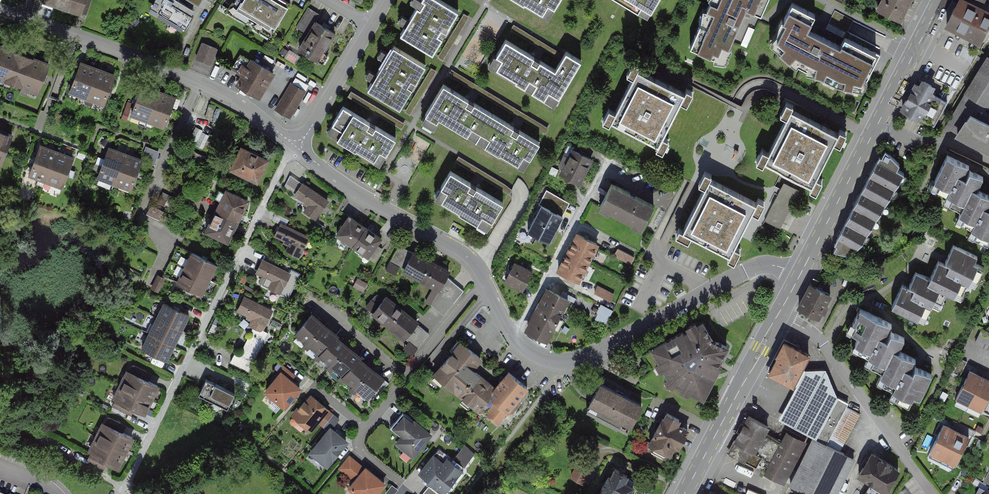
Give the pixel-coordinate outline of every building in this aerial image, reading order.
[(47,5),(88,16),(92,0),(48,0),(47,5)] [(175,0),(156,0),(148,13),(184,34),(196,12),(175,0)] [(290,5),(281,0),(238,0),(233,8),(274,32),(290,5)] [(467,9),(450,0),(426,0),(406,35),(441,54),(455,30),(467,9)] [(553,22),(566,0),(514,0),(553,22)] [(653,24),(667,0),(611,0),(653,24)] [(724,70),(750,15),(762,21),(771,0),(716,0),(691,55),(724,70)] [(880,50),(845,31),(840,42),(808,24),(815,10),(795,0),(792,0),(772,41),(787,61),(806,71),(825,75),(838,84),(862,90),(880,50)] [(915,0),(883,0),(876,12),(902,25),(915,0)] [(960,0),(954,0),(939,28),(980,49),(988,31),(988,14),(960,0)] [(318,65),(336,33),(315,21),(297,54),(318,65)] [(505,42),(487,71),(553,111),(582,63),(567,54),(556,73),(533,59),(505,42)] [(202,43),(195,61),(212,67),(218,49),(202,43)] [(415,88),(428,66),(393,45),(365,93),(400,113),(415,88)] [(0,47),(0,85),(3,86),(15,52),(0,47)] [(32,57),(15,52),(3,86),(21,92),(32,57)] [(50,63),(32,57),(21,92),(38,98),(50,63)] [(988,57),(965,93),(945,126),(958,133),(970,114),(977,101),(988,107),(988,104),(988,58),(988,57)] [(236,86),(260,99),(274,72),(250,60),(236,86)] [(96,69),(79,62),(66,95),(84,101),(96,69)] [(114,76),(96,69),(84,101),(102,108),(114,76)] [(686,98),(638,73),(609,129),(658,154),(686,98)] [(291,118),(307,90),(290,81),(275,109),(291,118)] [(952,98),(919,81),(901,114),(934,131),(952,98)] [(483,98),(458,83),(436,121),(446,127),(450,119),(487,141),(505,111),(483,98)] [(158,91),(141,85),(129,118),(147,124),(158,91)] [(175,97),(158,91),(147,124),(164,130),(175,97)] [(372,126),(345,109),(328,136),(375,166),(382,155),(388,159),(398,142),(372,126)] [(526,124),(505,111),(487,141),(534,168),(551,139),(526,124)] [(810,184),(835,135),(786,111),(762,160),(810,184)] [(970,114),(958,133),(988,149),(988,123),(970,114)] [(1,128),(0,130),(0,165),(5,167),(18,135),(1,128)] [(55,148),(36,142),(25,174),(44,181),(55,148)] [(101,180),(118,187),(132,152),(115,146),(101,180)] [(581,185),(595,157),(574,146),(560,174),(581,185)] [(270,159),(241,147),(230,173),(259,186),(270,159)] [(74,155),(55,148),(44,181),(62,188),(74,155)] [(880,154),(857,199),(880,210),(904,172),(896,168),(899,163),(885,150),(882,155),(880,154)] [(118,187),(136,193),(149,159),(132,152),(118,187)] [(968,170),(942,158),(929,185),(947,193),(943,202),(959,210),(967,192),(975,196),(981,182),(965,174),(968,170)] [(489,185),(461,170),(444,199),(501,232),(518,202),(489,185)] [(331,200),(303,181),(293,196),(303,203),(301,205),(307,208),(304,213),(317,222),(331,200)] [(782,227),(801,190),(784,181),(766,219),(782,227)] [(659,209),(611,185),(597,213),(645,236),(659,209)] [(730,259),(756,206),(713,185),(687,238),(730,259)] [(223,192),(212,215),(237,227),(248,204),(223,192)] [(967,192),(953,222),(970,230),(965,240),(984,249),(988,238),(988,211),(987,210),(988,206),(988,202),(967,192)] [(836,244),(834,250),(850,253),(852,248),(854,249),(862,239),(880,210),(857,199),(834,243),(836,244)] [(555,232),(566,209),(548,200),(537,223),(555,232)] [(365,221),(349,210),(335,231),(352,241),(365,221)] [(212,215),(201,237),(226,249),(237,227),(212,215)] [(381,232),(365,221),(352,241),(368,252),(381,232)] [(310,238),(280,223),(272,239),(283,244),(282,247),(287,250),(285,255),(299,261),(310,238)] [(579,230),(569,250),(594,262),(604,242),(579,230)] [(932,261),(924,278),(949,290),(959,295),(964,284),(978,290),(987,270),(974,264),(977,258),(949,245),(940,265),(932,261)] [(637,256),(620,248),(616,256),(633,265),(637,256)] [(431,259),(412,249),(403,266),(421,276),(431,259)] [(569,250),(559,269),(584,282),(594,262),(569,250)] [(189,257),(181,272),(209,286),(217,270),(189,257)] [(293,273),(262,258),(255,274),(265,279),(264,282),(269,285),(267,289),(281,296),(293,273)] [(449,268),(431,259),(421,276),(440,286),(449,268)] [(525,291),(535,270),(516,261),(505,282),(525,291)] [(181,272),(174,288),(202,302),(209,286),(181,272)] [(165,279),(156,274),(149,288),(159,293),(165,279)] [(949,290),(916,275),(905,298),(897,294),(888,311),(917,325),(926,304),(940,310),(949,290)] [(835,290),(815,280),(801,308),(821,318),(835,290)] [(550,285),(540,308),(565,320),(576,297),(550,285)] [(617,294),(599,285),(595,294),(612,303),(617,294)] [(274,309),(244,294),(236,311),(246,316),(245,318),(251,321),(248,326),(263,333),(274,309)] [(404,307),(389,294),(372,314),(387,327),(404,307)] [(595,318),(607,323),(614,308),(602,303),(595,318)] [(160,306),(149,329),(178,343),(189,320),(160,306)] [(419,320),(404,307),(387,327),(403,340),(419,320)] [(540,308),(529,331),(554,343),(565,320),(540,308)] [(889,325),(856,310),(845,334),(854,339),(849,348),(869,358),(866,364),(880,371),(897,335),(887,330),(889,325)] [(328,322),(315,311),(292,338),(305,349),(328,322)] [(341,333),(328,322),(305,349),(318,360),(341,333)] [(417,346),(429,331),(418,322),(406,337),(417,346)] [(717,365),(726,347),(711,339),(703,323),(684,334),(682,332),(643,355),(663,389),(698,407),(719,367),(717,365)] [(982,328),(975,342),(988,348),(988,332),(982,328)] [(149,329),(138,352),(167,366),(178,343),(149,329)] [(354,343),(341,333),(318,360),(331,371),(354,343)] [(824,365),(808,365),(814,353),(784,337),(769,367),(796,382),(779,413),(827,439),(848,398),(835,394),(824,365)] [(433,377),(445,386),(445,387),(476,412),(496,388),(465,363),(475,351),(462,341),(433,377)] [(367,354),(354,343),(331,371),(343,382),(367,354)] [(914,363),(890,351),(877,379),(890,385),(887,393),(907,402),(909,397),(921,403),(933,379),(911,368),(914,363)] [(380,365),(367,354),(343,382),(356,393),(380,365)] [(967,361),(960,358),(953,372),(960,375),(967,361)] [(392,376),(380,365),(356,393),(369,403),(392,376)] [(285,407),(303,385),(281,367),(263,389),(285,407)] [(982,377),(969,371),(956,398),(969,404),(982,377)] [(151,405),(159,389),(128,373),(119,389),(151,405)] [(508,417),(530,390),(509,374),(488,400),(508,417)] [(982,377),(969,404),(982,410),(988,395),(988,380),(982,377)] [(229,411),(237,396),(207,381),(199,396),(229,411)] [(641,405),(600,383),(589,403),(598,408),(595,414),(618,426),(622,419),(631,424),(641,405)] [(143,422),(151,405),(119,389),(111,406),(143,422)] [(311,430),(330,407),(309,390),(290,413),(311,430)] [(414,454),(433,431),(404,408),(389,427),(399,434),(395,439),(414,454)] [(678,447),(687,429),(677,424),(679,419),(665,412),(649,443),(669,453),(674,445),(678,447)] [(746,413),(724,456),(748,468),(752,459),(769,467),(765,475),(788,487),(810,444),(787,432),(780,445),(764,437),(770,425),(746,413)] [(327,465),(349,438),(329,422),(307,450),(327,465)] [(956,431),(943,424),(930,451),(942,458),(956,431)] [(103,427),(95,442),(126,458),(134,443),(103,427)] [(969,437),(956,431),(942,458),(955,464),(969,437)] [(814,435),(791,485),(811,493),(837,493),(856,455),(814,435)] [(95,442),(87,458),(118,474),(126,458),(95,442)] [(445,491),(465,468),(437,446),(418,470),(445,491)] [(466,465),(472,456),(461,449),(455,459),(466,465)] [(855,471),(885,490),(899,467),(869,449),(855,471)] [(363,463),(350,453),(338,467),(351,477),(363,463)] [(582,482),(591,466),(580,460),(571,476),(582,482)] [(387,480),(366,463),(348,485),(359,493),(376,493),(387,480)] [(614,466),(610,474),(608,473),(600,489),(601,490),(599,493),(630,493),(635,485),(634,484),(636,480),(628,476),(629,473),(614,466)] [(429,484),(421,493),(441,493),(429,484)]
